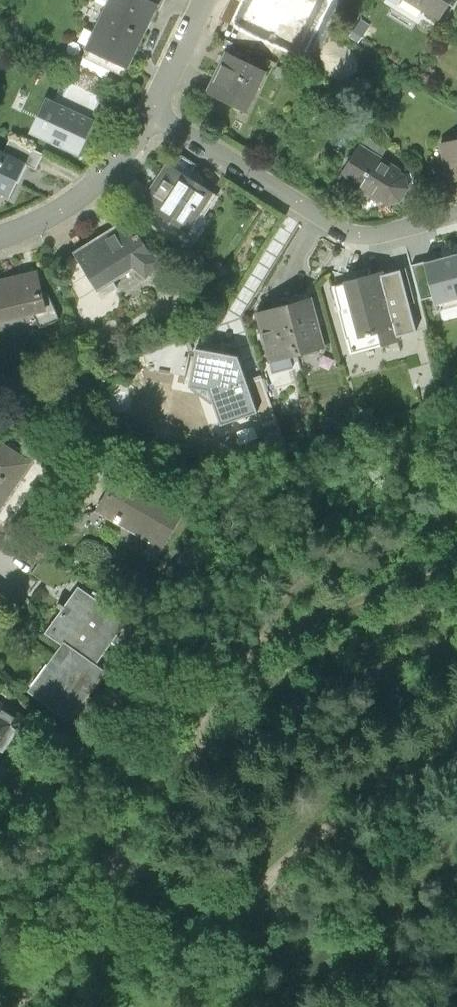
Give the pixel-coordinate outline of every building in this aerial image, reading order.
[(157,5),(147,0),(111,0),(88,48),(128,67),(157,5)] [(298,0),(246,0),(238,17),(280,37),(298,0)] [(440,20),(451,0),(405,0),(440,20)] [(266,68),(224,47),(203,91),(244,112),(266,68)] [(96,120),(46,97),(30,133),(80,156),(96,120)] [(437,142),(448,182),(456,180),(456,136),(437,142)] [(409,170),(358,141),(338,177),(389,206),(409,170)] [(10,195),(25,164),(0,151),(0,190),(10,195)] [(187,243),(217,194),(169,164),(138,212),(187,243)] [(125,219),(71,252),(93,287),(129,267),(142,278),(157,266),(146,254),(125,219)] [(418,260),(429,304),(456,297),(456,250),(418,260)] [(0,273),(0,321),(48,309),(38,264),(0,273)] [(385,268),(340,280),(354,336),(399,325),(385,268)] [(311,295),(282,303),(296,356),(325,348),(311,295)] [(282,303),(253,310),(266,363),(296,356),(282,303)] [(238,352),(190,343),(187,387),(206,389),(213,411),(253,396),(238,352)] [(30,459),(0,440),(0,505),(30,459)] [(188,501),(119,462),(91,511),(161,550),(188,501)] [(43,632),(60,644),(26,693),(69,724),(106,672),(94,664),(126,619),(77,585),(43,632)] [(10,595),(0,588),(0,610),(10,595)] [(31,717),(0,700),(0,770),(1,771),(31,717)]
